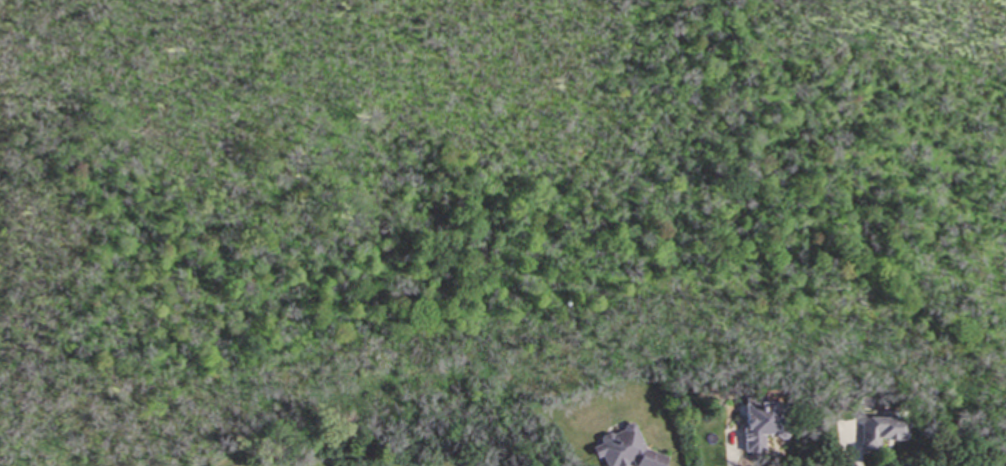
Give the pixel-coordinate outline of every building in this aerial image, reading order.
[(742,404),(743,425),(740,425),(742,452),(763,451),(762,434),(771,434),(771,439),(784,438),(781,401),(742,404)] [(905,439),(905,410),(878,410),(878,415),(859,415),(859,451),(878,451),(878,439),(905,439)] [(632,422),(608,432),(599,436),(596,444),(590,447),(593,456),(600,458),(604,465),(618,465),(629,461),(631,465),(662,465),(665,455),(643,449),(632,422)]
